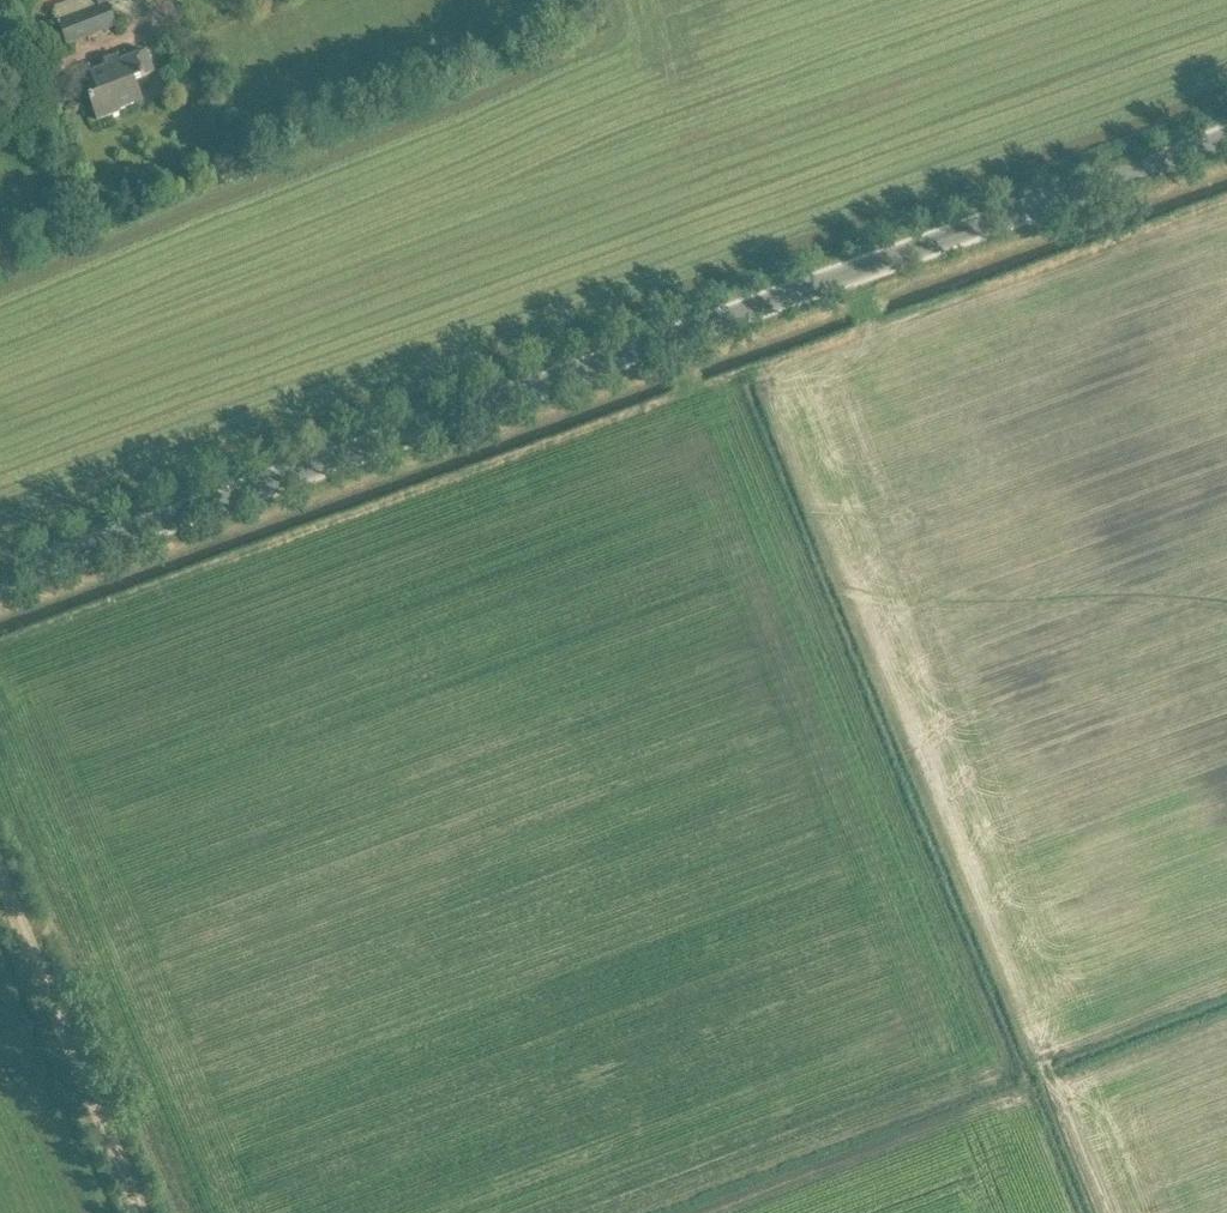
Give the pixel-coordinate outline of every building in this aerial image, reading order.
[(117,0),(110,0),(111,2),(57,23),(59,26),(60,25),(67,44),(115,25),(109,10),(114,8),(111,2),(117,0)] [(88,96),(97,120),(121,111),(120,109),(142,100),(135,80),(154,73),(146,51),(89,73),(97,93),(88,96)]
